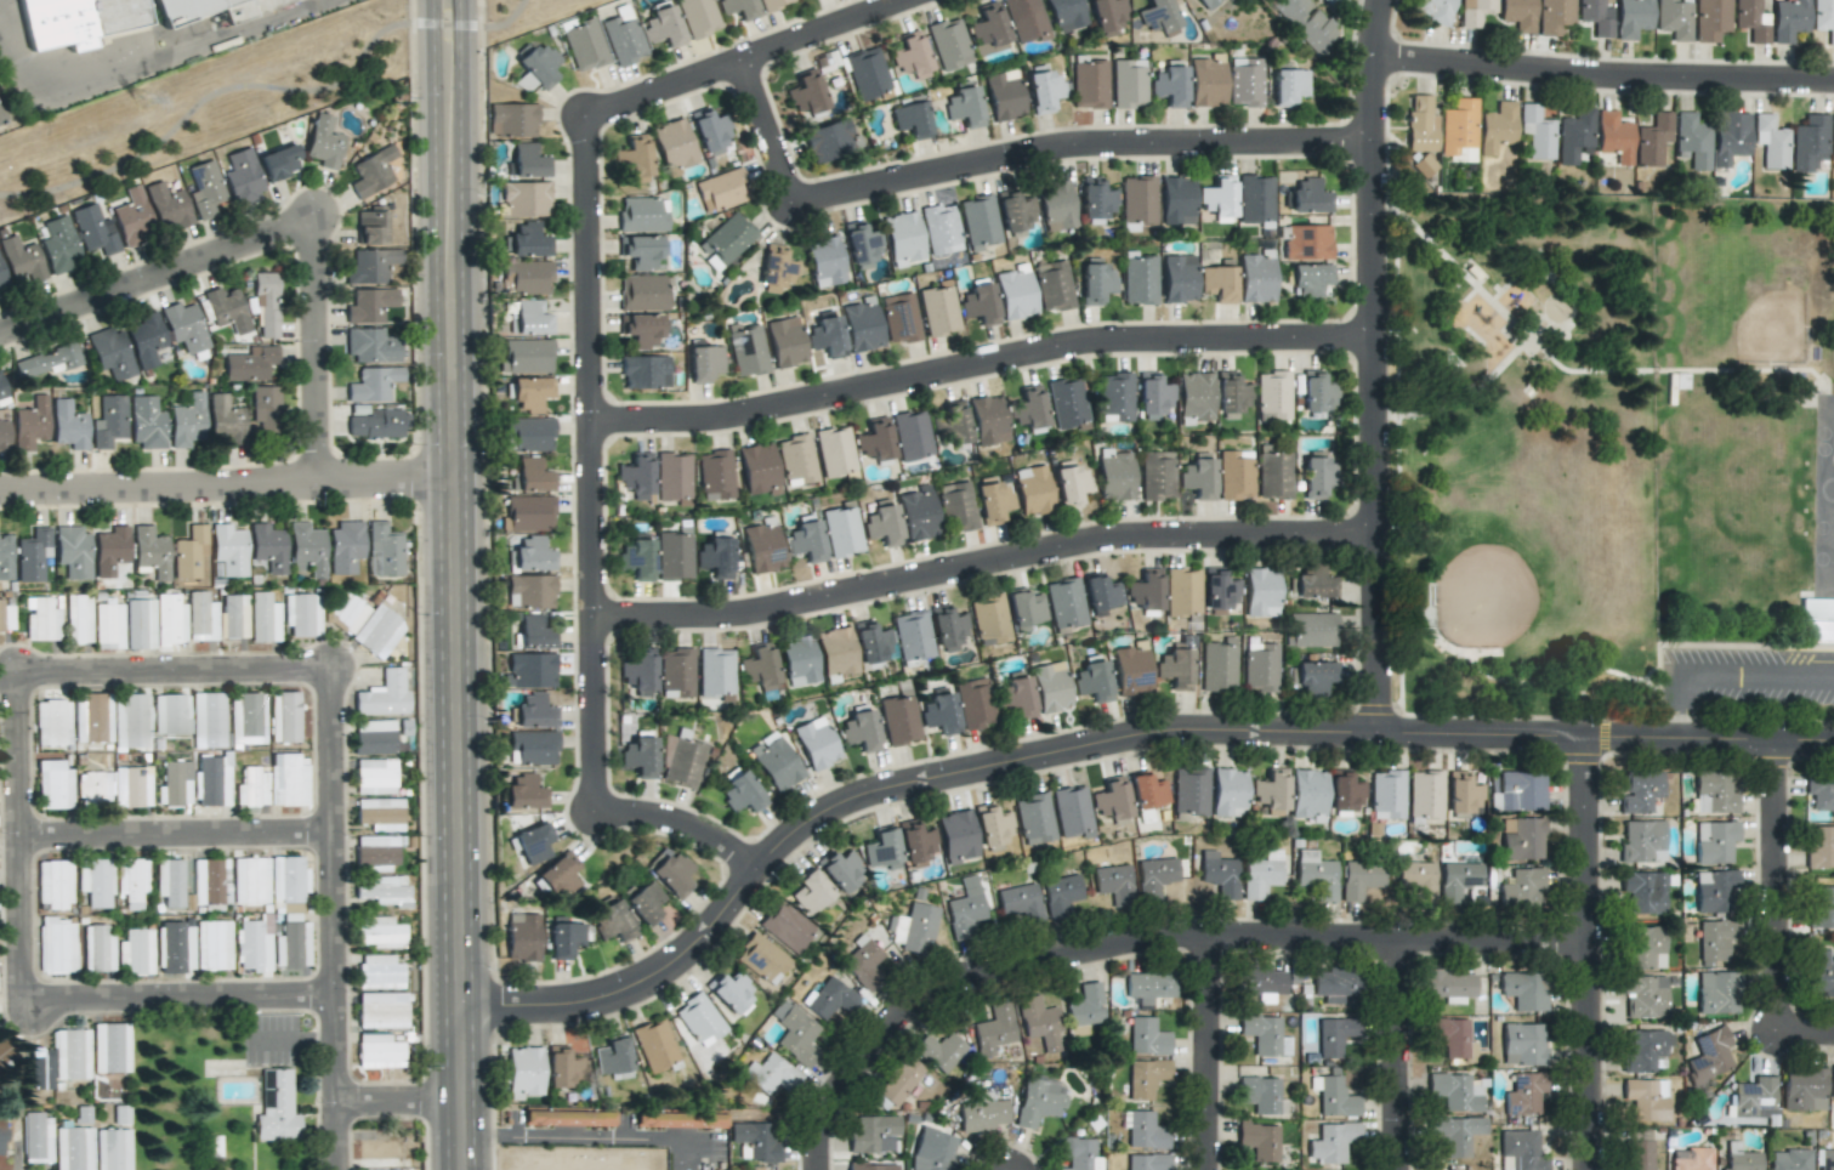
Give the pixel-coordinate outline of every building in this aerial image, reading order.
[(27,52),(66,44),(70,52),(94,48),(92,36),(148,26),(143,0),(18,0),(27,52)] [(223,10),(227,24),(305,0),(152,0),(161,29),(223,10)] [(710,0),(676,0),(689,40),(720,30),(710,0)] [(753,0),(717,0),(722,16),(736,11),(740,23),(759,17),(753,0)] [(794,2),(794,0),(758,0),(762,12),(794,2)] [(1017,46),(1049,36),(1038,0),(1002,0),(1017,46)] [(1087,24),(1079,0),(1045,0),(1057,35),(1087,24)] [(1127,0),(1090,0),(1093,36),(1118,35),(1117,22),(1128,21),(1127,0)] [(1149,7),(1139,11),(1149,37),(1179,25),(1169,0),(1147,0),(1149,7)] [(1210,13),(1224,0),(1197,0),(1210,13)] [(1341,35),(1315,5),(1314,6),(1308,0),(1266,0),(1314,57),(1341,35)] [(1454,0),(1414,0),(1412,11),(1427,14),(1425,22),(1448,28),(1454,0)] [(1479,28),(1480,13),(1495,13),(1496,0),(1460,0),(1460,28),(1479,28)] [(1515,22),(1515,34),(1534,34),(1534,0),(1500,0),(1499,21),(1515,22)] [(1560,37),(1560,26),(1574,27),(1574,0),(1539,0),(1538,36),(1560,37)] [(1593,22),(1593,37),(1611,38),(1612,8),(1603,8),(1603,0),(1578,0),(1578,22),(1593,22)] [(1616,41),(1635,41),(1635,29),(1651,30),(1652,0),(1616,0),(1616,41)] [(1675,3),(1675,0),(1656,0),(1656,32),(1671,31),(1671,42),(1691,42),(1690,3),(1675,3)] [(1695,43),(1718,43),(1718,32),(1730,32),(1730,0),(1695,0),(1695,43)] [(1768,14),(1760,14),(1760,0),(1734,0),(1734,28),(1749,28),(1748,44),(1768,44),(1768,14)] [(1793,2),(1773,2),(1772,43),(1792,44),(1792,33),(1807,33),(1808,0),(1793,0),(1793,2)] [(1812,31),(1827,31),(1827,45),(1833,45),(1833,0),(1813,0),(1812,31)] [(978,58),(1011,47),(996,1),(977,7),(981,20),(967,25),(978,58)] [(640,17),(650,44),(662,39),(666,51),(686,43),(672,5),(640,17)] [(601,21),(616,66),(646,56),(631,11),(601,21)] [(973,62),(958,16),(927,26),(941,72),(973,62)] [(596,19),(563,28),(573,72),(607,64),(596,19)] [(932,75),(919,31),(899,37),(902,48),(891,52),(897,75),(910,71),(913,81),(932,75)] [(559,78),(551,70),(561,61),(542,40),(517,62),(526,72),(514,83),(524,94),(535,84),(543,92),(559,78)] [(892,89),(875,46),(843,58),(860,102),(892,89)] [(1263,59),(1229,58),(1228,106),(1262,107),(1263,59)] [(1111,60),(1112,108),(1146,108),(1145,60),(1111,60)] [(1224,107),(1224,60),(1189,61),(1190,107),(1224,107)] [(1072,109),(1107,109),(1106,62),(1071,62),(1072,109)] [(1166,109),(1186,108),(1185,66),(1173,67),(1173,64),(1162,64),(1162,73),(1151,73),(1152,98),(1166,97),(1166,109)] [(1025,70),(1034,116),(1054,112),(1052,100),(1064,98),(1059,74),(1050,76),(1048,66),(1025,70)] [(827,108),(814,69),(795,76),(798,86),(786,90),(794,113),(804,110),(806,115),(827,108)] [(984,76),(993,121),(1024,115),(1015,69),(984,76)] [(1307,70),(1273,70),(1273,106),(1294,106),(1293,97),(1307,97),(1307,70)] [(953,90),(954,96),(944,98),(949,120),(962,118),(965,130),(984,126),(975,85),(953,90)] [(1437,152),(1437,115),(1430,115),(1431,95),(1408,95),(1407,151),(1437,152)] [(1441,110),(1440,160),(1475,161),(1476,98),(1452,98),(1452,110),(1441,110)] [(932,137),(924,101),(890,108),(896,132),(908,129),(911,142),(932,137)] [(1515,101),(1496,101),(1496,112),(1480,112),(1479,156),(1495,157),(1495,142),(1515,143),(1515,101)] [(536,104),(490,105),(490,138),(536,137),(536,104)] [(1528,160),(1554,160),(1554,120),(1538,120),(1538,104),(1520,104),(1519,134),(1528,134),(1528,160)] [(1558,166),(1578,166),(1578,154),(1592,154),(1593,108),(1575,107),(1574,118),(1559,118),(1558,166)] [(689,117),(706,157),(725,149),(721,141),(733,136),(723,114),(712,118),(708,108),(689,117)] [(1749,156),(1749,113),(1732,113),(1732,108),(1714,109),(1714,169),(1730,169),(1730,156),(1749,156)] [(1632,122),(1616,122),(1617,111),(1597,110),(1597,152),(1616,153),(1616,166),(1631,166),(1632,122)] [(1671,112),(1652,112),(1652,127),(1636,127),(1635,166),(1661,167),(1662,142),(1671,142),(1671,112)] [(1675,151),(1690,151),(1690,171),(1709,172),(1711,124),(1695,124),(1695,112),(1676,112),(1675,151)] [(305,156),(320,160),(318,167),(336,172),(345,135),(331,132),(335,117),(316,113),(305,156)] [(1753,144),(1763,145),(1762,169),(1788,169),(1789,129),(1773,129),(1773,114),(1754,114),(1753,144)] [(1828,115),(1804,114),(1804,126),(1793,125),(1791,173),(1814,173),(1814,159),(1827,159),(1828,115)] [(697,163),(683,118),(651,129),(665,173),(697,163)] [(802,131),(811,164),(858,151),(849,118),(802,131)] [(613,151),(613,164),(628,163),(629,183),(650,183),(647,136),(626,136),(627,150),(613,151)] [(303,168),(293,143),(259,157),(268,181),(303,168)] [(513,143),(514,162),(506,163),(507,177),(551,176),(550,156),(535,157),(535,143),(513,143)] [(349,184),(358,201),(395,181),(385,163),(398,156),(391,144),(351,165),(358,179),(349,184)] [(226,154),(230,171),(225,173),(234,209),(266,200),(251,147),(226,154)] [(1437,166),(1425,152),(1410,165),(1423,179),(1437,166)] [(195,191),(189,193),(198,221),(230,211),(214,160),(188,168),(195,191)] [(693,183),(705,215),(751,199),(739,166),(693,183)] [(1213,223),(1234,223),(1233,175),(1214,176),(1214,187),(1199,188),(1200,213),(1213,212),(1213,223)] [(1239,223),(1272,222),(1271,175),(1238,176),(1239,223)] [(1122,176),(1121,223),(1155,223),(1156,177),(1122,176)] [(1115,190),(1101,190),(1101,177),(1081,177),(1082,217),(1116,217),(1115,190)] [(1193,178),(1161,179),(1161,225),(1194,225),(1193,178)] [(1331,212),(1331,192),(1319,192),(1319,179),(1290,179),(1291,213),(1331,212)] [(194,224),(182,188),(167,194),(162,181),(145,187),(160,229),(175,224),(177,230),(194,224)] [(1044,232),(1075,227),(1068,181),(1037,186),(1044,232)] [(497,217),(549,217),(549,183),(502,183),(502,207),(497,207),(497,217)] [(111,209),(125,247),(157,235),(139,184),(124,189),(129,203),(111,209)] [(1032,197),(1018,201),(1015,190),(996,194),(1005,234),(1026,229),(1024,223),(1037,220),(1032,197)] [(1001,244),(991,195),(959,201),(968,250),(1001,244)] [(667,199),(619,198),(618,231),(666,232),(667,199)] [(121,251),(111,222),(103,225),(96,203),(71,211),(84,252),(100,247),(103,257),(121,251)] [(960,252),(955,204),(921,208),(927,255),(960,252)] [(358,211),(358,246),(386,245),(385,211),(358,211)] [(699,244),(722,268),(757,235),(734,211),(699,244)] [(925,260),(915,211),(882,218),(891,266),(925,260)] [(47,238),(39,241),(52,275),(84,263),(66,215),(42,223),(47,238)] [(552,236),(538,235),(538,223),(515,222),(515,235),(504,235),(503,256),(551,257),(552,236)] [(852,271),(873,267),(871,255),(882,253),(878,231),(864,233),(863,223),(844,226),(852,271)] [(1285,261),(1330,259),(1330,225),(1284,227),(1285,261)] [(19,247),(16,235),(0,240),(0,242),(13,284),(28,279),(29,284),(46,279),(36,242),(19,247)] [(618,238),(618,257),(630,257),(630,272),(654,271),(654,256),(666,256),(665,236),(618,238)] [(812,287),(843,284),(838,237),(806,241),(812,287)] [(798,262),(784,260),(786,247),(766,244),(758,291),(779,295),(781,283),(794,285),(798,262)] [(353,251),(353,266),(346,266),(346,285),(386,284),(386,266),(400,265),(400,250),(353,251)] [(1194,255),(1162,256),(1163,302),(1195,301),(1194,255)] [(1240,304),(1274,302),(1272,255),(1238,256),(1240,304)] [(1121,258),(1122,305),(1157,304),(1156,257),(1121,258)] [(1461,267),(1470,259),(1488,277),(1481,285),(1461,267)] [(502,262),(503,295),(551,294),(550,261),(502,262)] [(1073,307),(1066,261),(1034,265),(1040,312),(1073,307)] [(10,291),(0,263),(0,295),(10,291)] [(1002,321),(1036,315),(1027,263),(1013,265),(1014,271),(994,274),(1002,321)] [(1081,307),(1102,306),(1102,294),(1115,293),(1114,265),(1080,266),(1081,307)] [(1332,265),(1291,265),(1291,297),(1321,297),(1320,285),(1332,285),(1332,265)] [(1234,304),(1233,267),(1199,268),(1200,293),(1214,293),(1214,304),(1234,304)] [(278,273),(256,273),(256,338),(278,338),(278,273)] [(667,311),(668,276),(620,275),(619,311),(667,311)] [(998,324),(990,280),(968,285),(969,293),(959,295),(963,318),(977,315),(979,328),(998,324)] [(927,337),(959,331),(951,285),(918,291),(927,337)] [(214,328),(230,323),(235,337),(253,331),(238,288),(222,294),(220,287),(202,293),(214,328)] [(397,289),(353,289),(353,306),(346,306),(346,324),(384,324),(384,307),(397,307),(397,289)] [(888,345),(920,339),(911,292),(879,298),(888,345)] [(884,346),(873,298),(839,306),(851,354),(884,346)] [(552,335),(552,314),(542,314),(542,301),(510,300),(509,334),(552,335)] [(194,303),(180,308),(178,303),(160,309),(173,345),(181,342),(186,356),(210,347),(194,303)] [(168,345),(155,311),(138,317),(141,323),(125,329),(141,371),(158,365),(153,351),(168,345)] [(619,315),(619,335),(632,335),(632,349),(655,349),(655,336),(665,336),(665,315),(619,315)] [(814,319),(816,327),(806,328),(810,350),(824,347),(826,360),(846,356),(838,315),(814,319)] [(773,367),(805,363),(798,317),(767,321),(773,367)] [(768,371),(759,322),(726,328),(735,377),(768,371)] [(134,376),(123,330),(111,333),(110,329),(88,333),(97,371),(108,369),(111,381),(134,376)] [(346,329),(346,355),(354,355),(354,363),(399,362),(399,337),(384,337),(384,329),(346,329)] [(550,339),(503,341),(503,361),(499,361),(499,374),(551,373),(550,339)] [(13,362),(19,380),(48,370),(49,375),(83,364),(76,342),(13,362)] [(225,382),(268,381),(268,365),(279,365),(278,346),(248,347),(248,354),(224,355),(225,382)] [(710,384),(710,374),(723,373),(723,346),(689,347),(689,384),(710,384)] [(669,389),(668,356),(622,357),(622,389),(669,389)] [(347,383),(347,402),(388,402),(389,382),(404,382),(404,368),(358,367),(358,384),(347,383)] [(1303,413),(1336,412),(1335,384),(1322,384),(1321,370),(1302,371),(1303,413)] [(1237,385),(1236,371),(1216,372),(1217,413),(1238,412),(1238,407),(1250,407),(1249,385),(1237,385)] [(1137,373),(1138,420),(1161,420),(1161,408),(1173,408),(1173,384),(1158,385),(1158,372),(1137,373)] [(1256,373),(1257,421),(1290,420),(1289,372),(1256,373)] [(1213,422),(1212,373),(1178,374),(1179,422),(1213,422)] [(0,374),(0,400),(8,397),(0,374)] [(1099,422),(1131,422),(1132,374),(1099,374),(1099,422)] [(553,377),(511,379),(511,402),(518,402),(518,413),(542,412),(542,398),(553,398),(553,377)] [(1047,383),(1054,429),(1088,424),(1080,377),(1047,383)] [(1019,388),(1021,402),(1009,404),(1012,426),(1024,424),(1025,428),(1047,425),(1040,385),(1019,388)] [(279,387),(252,387),(252,434),(279,434),(279,387)] [(189,448),(189,441),(205,441),(204,391),(189,392),(189,406),(170,407),(171,449),(189,448)] [(210,438),(227,438),(227,446),(245,445),(244,407),(228,408),(228,393),(209,394),(210,438)] [(978,447),(1010,440),(999,394),(968,402),(978,447)] [(14,410),(14,452),(33,452),(32,441),(48,440),(47,395),(32,395),(33,409),(14,410)] [(127,439),(126,396),(99,396),(100,420),(92,420),(93,450),(112,450),(112,439),(127,439)] [(157,396),(131,396),(131,448),(165,447),(165,412),(157,412),(157,396)] [(87,413),(71,413),(71,399),(53,399),(53,444),(70,444),(70,450),(88,450),(87,413)] [(970,440),(963,401),(940,405),(942,413),(932,415),(938,446),(970,440)] [(348,438),(402,438),(402,428),(409,428),(409,409),(349,409),(348,438)] [(900,462),(933,455),(923,409),(890,416),(900,462)] [(856,436),(859,461),(892,457),(888,417),(867,419),(868,434),(856,436)] [(9,418),(0,419),(0,450),(9,449),(9,418)] [(552,418),(504,419),(505,453),(553,452),(552,418)] [(824,478),(857,471),(847,426),(814,433),(824,478)] [(777,440),(785,487),(818,481),(809,434),(777,440)] [(781,491),(771,442),(738,449),(747,497),(781,491)] [(1258,499),(1292,498),(1291,451),(1272,451),(1272,445),(1257,446),(1258,499)] [(699,453),(701,500),(733,499),(731,451),(699,453)] [(1099,501),(1133,500),(1131,451),(1097,452),(1099,501)] [(1251,500),(1252,452),(1219,451),(1218,499),(1251,500)] [(652,452),(631,452),(631,466),(618,466),(618,489),(632,489),(632,501),(652,501),(652,452)] [(1174,452),(1140,452),(1141,500),(1175,499),(1174,452)] [(656,503),(690,503),(691,454),(657,453),(656,503)] [(1303,499),(1324,500),(1324,487),(1334,487),(1334,464),(1325,464),(1326,458),(1304,457),(1303,499)] [(511,477),(511,492),(555,491),(554,471),(541,471),(541,458),(517,458),(517,477),(511,477)] [(1214,461),(1180,460),(1179,490),(1194,490),(1193,500),(1213,501),(1214,461)] [(1082,507),(1079,494),(1091,491),(1086,465),(1054,471),(1062,511),(1082,507)] [(1020,516),(1053,512),(1047,466),(1014,469),(1020,516)] [(978,528),(967,480),(937,487),(947,534),(978,528)] [(981,526),(1003,523),(1001,512),(1014,510),(1010,485),(998,487),(997,482),(975,485),(981,526)] [(915,486),(916,492),(897,495),(906,542),(939,536),(929,484),(915,486)] [(553,496),(506,497),(507,531),(554,530),(553,496)] [(882,548),(901,546),(895,500),(871,503),(872,515),(863,516),(866,540),(881,538),(882,548)] [(829,558),(863,553),(856,507),(822,512),(829,558)] [(790,554),(803,551),(806,565),(827,560),(817,520),(795,525),(796,530),(785,533),(790,554)] [(331,576),(356,575),(355,559),(363,559),(362,521),(329,522),(331,576)] [(386,521),(368,522),(369,575),(403,575),(402,532),(387,532),(386,521)] [(324,578),(324,530),(308,530),(308,522),(289,522),(290,571),(307,571),(307,579),(324,578)] [(285,574),(285,530),(268,530),(268,523),(251,524),(251,561),(267,560),(267,575),(285,574)] [(750,574),(783,568),(776,523),(742,528),(750,574)] [(212,524),(213,577),(246,576),(245,530),(231,530),(231,524),(212,524)] [(153,582),(169,582),(168,536),(152,537),(151,525),(133,526),(134,567),(153,566),(153,582)] [(173,540),(173,579),(200,579),(199,554),(207,554),(207,525),(188,525),(188,540),(173,540)] [(94,534),(95,578),(114,578),(113,564),(129,563),(128,526),(110,526),(110,533),(94,534)] [(89,580),(89,527),(55,527),(55,565),(64,565),(64,580),(89,580)] [(51,558),(50,528),(32,528),(32,539),(17,539),(17,582),(43,582),(43,558),(51,558)] [(691,534),(657,534),(658,581),(692,580),(691,534)] [(11,536),(0,536),(0,581),(12,580),(11,536)] [(543,537),(519,537),(519,549),(507,549),(507,571),(555,571),(555,550),(543,550),(543,537)] [(732,580),(731,538),(707,538),(708,544),(696,544),(697,568),(710,568),(710,580),(732,580)] [(654,582),(652,541),(619,542),(620,569),(633,569),(633,582),(654,582)] [(1296,599),(1336,598),(1336,577),(1322,577),(1321,563),(1295,564),(1296,599)] [(1127,583),(1128,609),(1161,608),(1160,568),(1140,568),(1141,583),(1127,583)] [(1199,569),(1165,570),(1166,615),(1200,614),(1199,569)] [(1245,569),(1245,616),(1279,616),(1278,569),(1245,569)] [(1204,613),(1226,613),(1226,604),(1238,604),(1237,580),(1222,581),(1222,570),(1203,570),(1204,613)] [(506,576),(507,609),(554,608),(553,575),(506,576)] [(1104,583),(1104,576),(1085,578),(1089,618),(1106,616),(1105,608),(1123,606),(1120,582),(1104,583)] [(1087,624),(1078,577),(1044,584),(1054,631),(1087,624)] [(370,610),(344,590),(326,614),(352,634),(370,610)] [(1042,594),(1027,596),(1027,590),(1008,593),(1014,634),(1029,632),(1028,624),(1046,621),(1042,594)] [(215,602),(207,602),(207,592),(187,592),(188,641),(216,641),(215,602)] [(279,603),(270,603),(270,592),(250,592),(250,643),(279,642),(279,603)] [(969,600),(978,647),(1011,641),(1002,593),(969,600)] [(155,595),(157,645),(185,644),(184,604),(178,604),(177,594),(155,595)] [(320,636),(320,594),(283,595),(284,627),(290,627),(290,637),(320,636)] [(66,595),(67,644),(91,643),(90,595),(66,595)] [(247,639),(247,595),(220,595),(220,626),(223,626),(223,639),(247,639)] [(59,640),(59,609),(53,609),(53,598),(24,598),(24,612),(26,612),(26,641),(59,640)] [(13,631),(12,605),(2,606),(2,599),(0,599),(0,632),(13,631)] [(1800,599),(1800,620),(1802,620),(1802,642),(1833,642),(1833,600),(1800,599)] [(125,600),(126,649),(154,649),(154,600),(125,600)] [(379,661),(407,627),(378,603),(350,638),(379,661)] [(123,649),(122,604),(94,604),(94,649),(123,649)] [(965,614),(951,616),(949,604),(930,607),(939,654),(959,651),(956,638),(969,636),(965,614)] [(934,656),(925,611),(892,618),(900,663),(934,656)] [(1336,614),(1286,613),(1286,647),(1336,647),(1336,614)] [(872,622),(852,626),(861,665),(883,661),(881,653),(893,651),(888,629),(874,632),(872,622)] [(824,679),(858,672),(849,626),(815,633),(824,679)] [(812,636),(780,639),(786,687),(818,683),(812,636)] [(1235,637),(1223,637),(1223,644),(1201,644),(1201,691),(1235,691),(1235,637)] [(1243,691),(1276,692),(1277,642),(1244,641),(1243,691)] [(739,661),(742,684),(758,681),(759,690),(778,687),(771,643),(749,647),(751,659),(739,661)] [(1152,692),(1147,647),(1113,651),(1118,696),(1152,692)] [(693,649),(660,650),(661,698),(694,698),(693,649)] [(733,696),(732,649),(699,650),(699,696),(733,696)] [(654,697),(654,650),(634,650),(634,663),(621,663),(621,686),(635,686),(635,697),(654,697)] [(1169,692),(1190,692),(1191,651),(1157,651),(1156,678),(1170,678),(1169,692)] [(555,654),(508,654),(508,675),(503,675),(503,687),(555,688),(555,654)] [(1041,713),(1072,707),(1062,661),(1031,668),(1041,713)] [(1077,696),(1090,693),(1093,705),(1113,701),(1105,661),(1072,668),(1077,696)] [(1325,697),(1325,683),(1336,682),(1335,662),(1290,663),(1290,687),(1301,686),(1301,698),(1325,697)] [(382,668),(382,687),(365,688),(365,692),(354,693),(355,715),(408,714),(408,692),(403,692),(403,668),(382,668)] [(1037,717),(1027,675),(1005,680),(1006,686),(997,688),(1002,710),(1013,707),(1017,721),(1037,717)] [(994,724),(986,677),(954,683),(963,730),(994,724)] [(928,695),(929,703),(920,704),(923,728),(938,726),(940,736),(958,734),(953,692),(928,695)] [(224,747),(223,693),(192,693),(193,748),(224,747)] [(265,744),(264,693),(230,694),(231,745),(265,744)] [(270,693),(271,743),(300,743),(299,693),(270,693)] [(557,727),(557,707),(544,707),(544,693),(522,693),(522,705),(516,705),(516,728),(557,727)] [(74,742),(104,742),(104,694),(74,694),(74,742)] [(878,701),(887,747),(921,740),(911,694),(878,701)] [(155,736),(189,735),(187,695),(153,695),(155,736)] [(113,749),(149,748),(148,696),(113,697),(113,749)] [(35,701),(36,746),(70,745),(69,701),(35,701)] [(880,751),(873,711),(839,717),(844,745),(858,743),(860,754),(880,751)] [(811,771),(840,759),(822,716),(793,728),(811,771)] [(394,721),(354,722),(355,755),(395,754),(394,721)] [(508,732),(509,766),(557,765),(556,731),(508,732)] [(747,749),(776,794),(804,776),(775,731),(747,749)] [(663,782),(695,790),(705,745),(673,737),(663,782)] [(622,769),(635,769),(635,779),(656,779),(656,739),(622,739),(622,769)] [(271,806),(308,805),(307,765),(298,765),(298,753),(270,754),(271,806)] [(230,806),(229,756),(194,756),(195,806),(230,806)] [(355,760),(356,795),(395,794),(394,759),(355,760)] [(72,809),(72,769),(63,769),(63,760),(37,761),(38,809),(72,809)] [(190,761),(161,762),(162,787),(156,787),(157,806),(190,806),(190,761)] [(150,807),(150,767),(114,767),(113,807),(150,807)] [(267,806),(266,767),(242,767),(242,785),(235,785),(236,807),(267,806)] [(1287,768),(1267,768),(1266,781),(1253,781),(1252,804),(1266,804),(1265,816),(1286,817),(1287,768)] [(1174,815),(1208,815),(1209,769),(1175,769),(1174,815)] [(1245,817),(1246,770),(1213,770),(1213,817),(1245,817)] [(743,805),(751,815),(767,803),(744,771),(716,790),(732,813),(743,805)] [(1325,771),(1291,771),(1290,820),(1324,820),(1325,771)] [(1364,783),(1349,783),(1349,772),(1330,771),(1330,809),(1363,809),(1364,783)] [(1404,819),(1404,771),(1371,771),(1371,819),(1404,819)] [(1409,772),(1409,820),(1443,819),(1442,771),(1409,772)] [(1544,771),(1498,772),(1498,794),(1489,794),(1489,811),(1545,810),(1544,771)] [(1662,772),(1625,771),(1624,794),(1619,794),(1619,814),(1650,814),(1650,798),(1661,799),(1662,772)] [(1736,793),(1730,793),(1729,771),(1694,772),(1695,815),(1737,814),(1736,793)] [(111,773),(77,772),(77,806),(110,806),(111,773)] [(1165,780),(1151,782),(1149,773),(1129,777),(1136,811),(1170,804),(1165,780)] [(546,788),(534,788),(533,774),(511,775),(511,787),(499,787),(499,808),(547,806),(546,788)] [(1470,814),(1470,808),(1481,807),(1481,785),(1468,785),(1467,774),(1447,774),(1448,814),(1470,814)] [(1092,793),(1095,818),(1109,816),(1110,820),(1130,818),(1125,777),(1103,780),(1104,792),(1092,793)] [(1832,812),(1832,818),(1833,818),(1833,780),(1805,779),(1805,795),(1811,795),(1811,811),(1832,812)] [(1051,792),(1061,839),(1081,834),(1082,839),(1095,836),(1083,785),(1051,792)] [(1047,792),(1014,798),(1023,846),(1056,840),(1047,792)] [(402,831),(402,800),(356,799),(356,824),(370,825),(370,831),(402,831)] [(982,851),(1004,847),(1002,837),(1014,835),(1010,812),(996,815),(994,805),(975,808),(982,851)] [(978,858),(971,810),(938,815),(945,863),(978,858)] [(1500,819),(1502,861),(1543,860),(1542,818),(1500,819)] [(898,825),(909,870),(928,866),(925,854),(939,851),(934,829),(920,832),(917,821),(898,825)] [(1623,821),(1623,846),(1620,846),(1620,863),(1663,862),(1663,821),(1623,821)] [(1696,865),(1731,864),(1730,842),(1737,842),(1737,821),(1695,823),(1696,865)] [(546,843),(554,840),(547,822),(513,835),(525,867),(551,857),(546,843)] [(1806,826),(1806,868),(1833,868),(1833,826),(1806,826)] [(874,831),(875,843),(864,844),(866,868),(887,866),(888,870),(900,868),(895,829),(874,831)] [(355,865),(397,866),(398,837),(356,836),(355,865)] [(678,902),(692,887),(684,878),(692,870),(667,845),(644,869),(678,902)] [(580,865),(567,849),(534,876),(550,895),(559,887),(566,896),(579,886),(570,874),(580,865)] [(832,851),(817,863),(840,893),(866,873),(849,850),(838,858),(832,851)] [(1243,900),(1266,900),(1266,886),(1281,886),(1280,850),(1264,850),(1264,860),(1243,860),(1243,900)] [(1316,850),(1295,850),(1296,887),(1316,886),(1316,902),(1336,902),(1335,860),(1316,861),(1316,850)] [(1200,884),(1217,884),(1217,900),(1237,900),(1238,859),(1216,859),(1216,851),(1201,851),(1200,884)] [(271,857),(271,903),(308,903),(308,869),(302,869),(302,857),(271,857)] [(232,859),(233,905),(268,904),(267,858),(232,859)] [(77,892),(86,892),(86,908),(110,909),(111,860),(78,859),(77,892)] [(228,859),(192,860),(193,905),(228,905),(228,859)] [(1159,883),(1178,882),(1177,859),(1137,860),(1139,902),(1160,901),(1159,883)] [(147,893),(147,860),(116,860),(117,899),(124,899),(124,911),(141,910),(141,894),(147,893)] [(183,860),(156,860),(155,897),(163,897),(163,909),(183,909),(183,860)] [(70,862),(38,861),(38,903),(47,903),(47,910),(70,910),(70,862)] [(1341,902),(1362,903),(1363,888),(1383,888),(1384,863),(1342,862),(1341,902)] [(1433,862),(1397,863),(1397,890),(1411,890),(1411,900),(1434,900),(1433,862)] [(1459,904),(1459,887),(1480,888),(1480,864),(1441,863),(1440,904),(1459,904)] [(1092,870),(1096,895),(1110,893),(1113,909),(1135,905),(1128,864),(1092,870)] [(835,898),(812,868),(795,881),(800,888),(790,895),(808,918),(835,898)] [(1542,868),(1510,869),(1511,884),(1499,884),(1500,909),(1543,908),(1542,868)] [(1694,872),(1695,914),(1736,912),(1735,870),(1694,872)] [(1664,872),(1621,873),(1621,894),(1628,894),(1628,914),(1665,914),(1664,872)] [(987,922),(977,874),(960,878),(964,897),(945,902),(954,941),(979,935),(977,925),(987,922)] [(1041,881),(1049,920),(1071,916),(1069,902),(1083,900),(1078,874),(1041,881)] [(408,877),(370,876),(370,886),(355,886),(355,899),(374,899),(374,907),(407,907),(408,877)] [(661,915),(655,907),(665,900),(651,880),(624,900),(644,928),(661,915)] [(997,890),(1002,925),(1041,919),(1036,884),(997,890)] [(1809,929),(1833,928),(1833,887),(1809,887),(1809,929)] [(758,925),(793,956),(816,930),(780,899),(758,925)] [(613,934),(618,945),(636,937),(620,900),(590,914),(601,939),(613,934)] [(938,908),(910,902),(907,918),(892,916),(887,941),(901,944),(900,950),(929,956),(938,908)] [(270,914),(259,914),(259,920),(235,921),(236,971),(260,970),(260,977),(271,977),(270,914)] [(539,914),(507,914),(506,961),(538,962),(539,914)] [(391,917),(356,918),(357,945),(372,945),(372,949),(405,949),(405,925),(391,925),(391,917)] [(570,960),(570,946),(584,946),(583,923),(564,924),(564,917),(550,918),(551,961),(570,960)] [(76,973),(74,919),(39,920),(40,974),(76,973)] [(229,921),(195,922),(196,971),(231,970),(229,921)] [(1698,922),(1699,963),(1727,962),(1726,940),(1737,940),(1737,921),(1698,922)] [(161,974),(193,973),(192,928),(182,928),(182,922),(160,922),(161,974)] [(309,922),(281,923),(281,936),(274,936),(274,968),(310,967),(309,922)] [(113,972),(113,936),(104,936),(104,926),(84,925),(83,971),(113,972)] [(1624,927),(1623,969),(1663,970),(1664,928),(1624,927)] [(153,974),(152,929),(124,930),(124,942),(117,942),(118,975),(153,974)] [(771,986),(791,961),(754,932),(734,957),(771,986)] [(840,964),(867,993),(884,977),(879,971),(889,962),(861,933),(851,942),(857,948),(840,964)] [(1822,992),(1822,998),(1833,997),(1833,964),(1828,965),(1827,951),(1805,951),(1807,993),(1822,992)] [(358,988),(402,989),(402,964),(393,964),(393,956),(359,955),(358,988)] [(1285,996),(1285,971),(1270,971),(1271,966),(1239,965),(1238,994),(1258,994),(1258,1003),(1273,1004),(1274,995),(1285,996)] [(1313,972),(1312,996),(1323,996),(1323,1004),(1343,1005),(1343,998),(1357,999),(1358,969),(1326,968),(1326,972),(1313,972)] [(1445,998),(1445,1004),(1464,1004),(1464,998),(1475,998),(1475,972),(1424,971),(1423,997),(1445,998)] [(739,1019),(753,1004),(744,996),(753,988),(737,972),(728,981),(719,973),(706,987),(739,1019)] [(1696,1014),(1735,1015),(1736,972),(1697,972),(1696,1014)] [(1125,974),(1126,997),(1137,997),(1138,1006),(1152,1006),(1152,998),(1175,998),(1175,973),(1125,974)] [(1547,974),(1499,973),(1498,996),(1513,996),(1513,1011),(1546,1012),(1547,974)] [(800,1003),(825,1022),(834,1010),(847,1020),(862,1000),(829,975),(816,991),(811,988),(800,1003)] [(1666,1018),(1665,976),(1624,976),(1624,1018),(1666,1018)] [(1079,984),(1080,1000),(1066,1001),(1068,1026),(1104,1023),(1100,982),(1079,984)] [(727,1032),(702,992),(674,1008),(699,1049),(727,1032)] [(407,994),(358,993),(358,1028),(406,1029),(407,994)] [(1044,1054),(1059,1052),(1056,1033),(1062,1032),(1058,1006),(1042,1009),(1039,995),(1018,998),(1024,1040),(1041,1037),(1044,1054)] [(774,1044),(806,1070),(819,1054),(807,1045),(820,1029),(783,998),(769,1015),(787,1029),(774,1044)] [(989,1005),(992,1020),(972,1024),(979,1059),(996,1056),(994,1046),(1018,1042),(1010,1001),(989,1005)] [(1254,1056),(1290,1057),(1290,1037),(1280,1037),(1281,1017),(1240,1016),(1239,1036),(1254,1036),(1254,1056)] [(1129,1054),(1170,1055),(1170,1032),(1155,1032),(1156,1017),(1130,1017),(1129,1054)] [(632,1031),(649,1074),(680,1061),(663,1018),(632,1031)] [(1318,1019),(1319,1059),(1343,1059),(1342,1040),(1359,1040),(1358,1018),(1318,1019)] [(1468,1019),(1428,1018),(1428,1039),(1444,1039),(1444,1059),(1467,1059),(1468,1019)] [(129,1073),(129,1024),(93,1024),(93,1073),(129,1073)] [(1543,1024),(1502,1024),(1503,1066),(1544,1066),(1543,1024)] [(1731,1045),(1723,1026),(1692,1038),(1698,1056),(1683,1062),(1692,1085),(1733,1068),(1724,1048),(1731,1045)] [(54,1080),(89,1080),(89,1030),(53,1031),(54,1080)] [(1623,1072),(1669,1072),(1668,1031),(1626,1031),(1626,1053),(1623,1053),(1623,1072)] [(912,1052),(947,1076),(968,1046),(947,1032),(939,1044),(924,1034),(912,1052)] [(358,1067),(403,1068),(404,1042),(389,1042),(389,1035),(358,1034),(358,1067)] [(17,1056),(0,1037),(0,1071),(17,1056)] [(631,1070),(627,1037),(606,1040),(607,1047),(595,1049),(597,1074),(631,1070)] [(543,1097),(542,1048),(508,1048),(508,1098),(543,1097)] [(548,1087),(585,1086),(584,1058),(568,1059),(568,1048),(547,1048),(548,1087)] [(750,1060),(739,1075),(778,1104),(800,1075),(769,1051),(758,1066),(750,1060)] [(898,1108),(923,1067),(902,1054),(876,1095),(898,1108)] [(1129,1060),(1129,1101),(1154,1101),(1154,1081),(1170,1081),(1171,1061),(1129,1060)] [(1824,1111),(1825,1069),(1784,1068),(1783,1110),(1824,1111)] [(261,1070),(261,1116),(255,1116),(255,1141),(299,1141),(299,1115),(292,1115),(292,1070),(261,1070)] [(1504,1092),(1504,1115),(1538,1115),(1538,1094),(1546,1094),(1545,1073),(1511,1074),(1512,1092),(1504,1092)] [(1428,1074),(1428,1097),(1444,1097),(1444,1113),(1482,1112),(1481,1089),(1487,1089),(1487,1079),(1470,1080),(1470,1074),(1428,1074)] [(1320,1117),(1359,1116),(1359,1096),(1343,1096),(1342,1076),(1310,1077),(1311,1090),(1319,1090),(1320,1117)] [(1731,1116),(1774,1117),(1775,1077),(1754,1076),(1753,1084),(1732,1083),(1731,1116)] [(1035,1131),(1038,1115),(1060,1119),(1067,1086),(1025,1077),(1015,1127),(1035,1131)] [(1279,1078),(1239,1077),(1238,1103),(1254,1104),(1254,1114),(1279,1115),(1279,1078)] [(1631,1121),(1666,1121),(1667,1080),(1623,1080),(1623,1100),(1631,1100),(1631,1121)] [(1009,1124),(1009,1100),(960,1102),(961,1133),(994,1132),(994,1125),(1009,1124)] [(129,1106),(113,1106),(114,1125),(129,1124),(129,1106)] [(613,1127),(613,1112),(524,1111),(523,1125),(613,1127)] [(1154,1111),(1123,1111),(1123,1128),(1128,1128),(1128,1149),(1169,1149),(1169,1127),(1154,1127),(1154,1111)] [(725,1129),(725,1114),(635,1113),(635,1127),(725,1129)] [(51,1114),(22,1115),(23,1163),(51,1163),(51,1114)] [(856,1117),(856,1128),(849,1129),(849,1153),(894,1152),(893,1136),(900,1136),(900,1116),(856,1117)] [(1446,1159),(1477,1158),(1476,1135),(1485,1135),(1485,1117),(1429,1119),(1429,1139),(1445,1138),(1446,1159)] [(1279,1125),(1248,1125),(1248,1119),(1238,1119),(1237,1148),(1252,1148),(1252,1162),(1278,1163),(1279,1125)] [(780,1162),(780,1143),(774,1143),(774,1123),(729,1123),(729,1142),(748,1142),(748,1162),(780,1162)] [(1308,1141),(1308,1164),(1345,1164),(1345,1143),(1360,1143),(1360,1124),(1319,1123),(1319,1141),(1308,1141)] [(55,1169),(91,1169),(90,1127),(55,1128),(55,1169)] [(922,1127),(909,1169),(949,1169),(959,1137),(922,1127)] [(96,1169),(132,1169),(131,1130),(95,1131),(96,1169)] [(1500,1169),(1548,1169),(1547,1157),(1538,1158),(1537,1131),(1500,1131),(1500,1169)] [(1650,1131),(1625,1132),(1626,1169),(1651,1169),(1650,1131)] [(1102,1158),(1095,1158),(1095,1138),(1061,1138),(1061,1158),(1069,1158),(1069,1168),(1056,1168),(1056,1169),(1102,1169),(1102,1158)] [(359,1160),(395,1160),(395,1141),(360,1140),(359,1160)] [(1739,1152),(1739,1141),(1726,1141),(1726,1169),(1720,1169),(1760,1169),(1761,1153),(1739,1152)] [(1671,1148),(1670,1169),(1711,1169),(1711,1149),(1671,1148)] [(1811,1151),(1769,1150),(1769,1169),(1810,1169),(1811,1151)] [(1814,1150),(1814,1165),(1819,1165),(1819,1169),(1833,1169),(1833,1150),(1814,1150)] [(1127,1169),(1169,1169),(1169,1154),(1127,1155),(1127,1169)]
